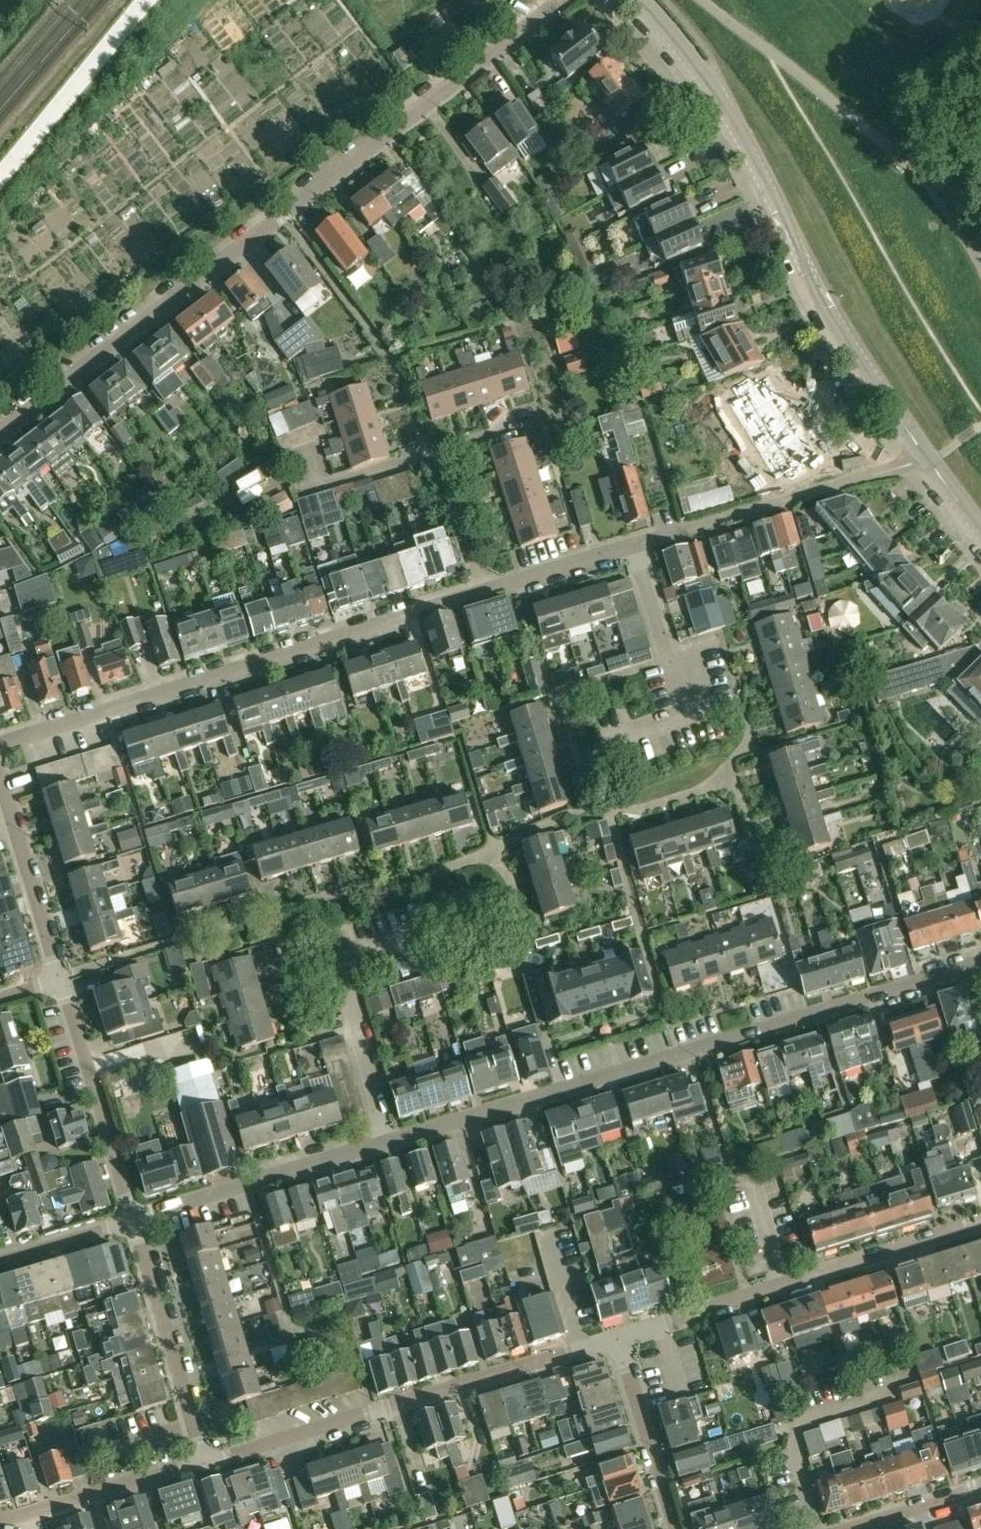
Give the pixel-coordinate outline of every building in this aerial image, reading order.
[(443,12),(449,19),(457,12),(451,5),(443,12)] [(570,78),(602,53),(584,31),(575,38),(574,37),(561,47),(562,48),(553,56),(570,78)] [(591,78),(601,92),(594,96),(604,109),(607,108),(617,121),(643,101),(631,85),(628,87),(610,64),(591,78)] [(554,86),(561,95),(570,88),(563,79),(554,86)] [(539,90),(527,99),(540,119),(553,112),(539,90)] [(501,116),(498,118),(517,148),(538,135),(519,105),(510,110),(509,108),(500,113),(501,116)] [(621,134),(630,146),(631,147),(656,127),(646,114),(621,134)] [(508,150),(489,125),(463,144),(475,161),(481,157),(488,165),(486,167),(494,177),(520,158),(512,147),(508,150)] [(595,171),(607,195),(657,169),(651,157),(647,159),(641,148),(595,171)] [(664,181),(657,169),(607,195),(619,218),(665,195),(659,184),(664,181)] [(558,186),(549,171),(535,180),(544,194),(558,186)] [(396,172),(376,188),(400,223),(421,206),(410,190),(396,172)] [(496,178),(483,188),(503,215),(517,205),(496,178)] [(394,228),(400,223),(376,188),(353,206),(369,227),(384,216),(394,228)] [(554,190),(541,198),(555,220),(568,212),(554,190)] [(450,231),(453,228),(444,216),(431,198),(421,206),(434,223),(439,220),(445,228),(446,227),(450,231)] [(633,221),(644,245),(696,221),(690,209),(686,211),(681,199),(633,221)] [(337,260),(348,252),(356,263),(366,255),(357,244),(358,244),(337,216),(316,232),(337,260)] [(701,234),(696,221),(644,245),(655,269),(702,247),(697,236),(701,234)] [(569,247),(583,240),(577,227),(563,234),(569,247)] [(378,236),(367,244),(383,266),(394,258),(378,236)] [(296,305),(320,287),(292,250),(268,268),(296,305)] [(715,256),(680,267),(688,290),(722,279),(715,256)] [(620,278),(613,261),(586,272),(593,289),(620,278)] [(253,322),(273,307),(267,299),(268,297),(247,270),(226,287),(253,322)] [(671,282),(668,273),(653,277),(652,276),(634,283),(637,293),(657,287),(656,286),(671,282)] [(688,290),(695,313),(730,301),(722,279),(688,290)] [(214,297),(196,310),(219,341),(220,341),(215,336),(216,335),(218,337),(222,338),(227,333),(228,330),(226,327),(233,321),(214,297)] [(702,336),(737,324),(733,312),(734,309),(733,305),(730,304),(730,301),(695,313),(671,320),(679,343),(688,340),(699,336),(702,335),(702,336)] [(311,346),(313,345),(298,325),(283,336),(275,309),(266,316),(274,342),(290,362),(311,346)] [(197,350),(204,345),(208,350),(219,341),(196,310),(177,324),(197,350)] [(306,318),(298,325),(313,345),(324,341),(306,318)] [(427,336),(417,322),(406,330),(416,344),(427,336)] [(501,329),(505,340),(514,338),(510,326),(501,329)] [(702,335),(699,336),(707,349),(705,350),(701,351),(707,360),(750,346),(746,340),(748,336),(743,329),(740,328),(739,327),(703,338),(702,336),(702,335)] [(156,337),(151,341),(172,369),(189,356),(169,331),(161,337),(156,337)] [(244,336),(249,348),(256,343),(248,332),(244,336)] [(554,337),(560,356),(578,350),(572,332),(554,337)] [(511,356),(493,361),(505,398),(530,390),(514,339),(505,342),(508,350),(510,350),(511,356)] [(135,358),(154,383),(172,369),(151,341),(144,347),(143,351),(135,358)] [(466,347),(468,353),(475,351),(473,345),(466,347)] [(750,346),(707,360),(712,370),(718,368),(724,378),(762,366),(761,365),(763,361),(758,353),(754,353),(750,346)] [(302,357),(309,382),(321,378),(320,378),(345,371),(338,347),(302,357)] [(454,351),(456,356),(465,354),(463,348),(454,351)] [(473,352),(465,354),(481,405),(505,398),(493,361),(475,367),(474,361),(476,361),(473,352)] [(463,371),(446,376),(457,413),(481,405),(465,354),(457,357),(460,365),(461,365),(463,371)] [(210,355),(201,362),(217,385),(226,378),(225,378),(227,377),(210,355)] [(565,361),(570,376),(570,378),(587,373),(582,356),(565,361)] [(207,392),(217,385),(201,362),(190,370),(207,392)] [(112,371),(105,377),(127,405),(145,391),(125,365),(116,372),(112,371)] [(432,420),(457,413),(446,376),(427,382),(425,376),(427,376),(425,367),(416,370),(432,420)] [(257,394),(261,391),(255,371),(245,378),(257,394)] [(780,396),(768,376),(755,384),(750,377),(731,388),(736,396),(727,401),(740,421),(781,396),(780,396)] [(90,392),(110,418),(127,405),(105,377),(99,381),(99,385),(90,392)] [(217,385),(221,390),(230,384),(226,378),(217,385)] [(639,388),(643,402),(667,395),(663,381),(639,388)] [(367,385),(333,396),(316,401),(319,408),(326,406),(326,404),(332,403),(338,421),(374,410),(367,385)] [(751,441),(792,416),(787,408),(789,403),(785,397),(781,396),(740,421),(751,441)] [(265,399),(270,412),(283,408),(280,400),(275,402),(273,397),(265,399)] [(102,425),(82,399),(80,401),(78,398),(72,403),(74,406),(65,412),(85,438),(102,425)] [(176,401),(166,408),(165,408),(178,425),(188,418),(176,401)] [(310,401),(300,406),(299,406),(308,426),(318,421),(310,401)] [(300,406),(299,405),(289,409),(298,430),(308,426),(299,406),(300,406)] [(629,440),(647,435),(638,406),(621,411),(622,416),(626,431),(629,440)] [(180,427),(178,425),(165,408),(155,415),(169,435),(180,427)] [(280,415),(288,434),(298,430),(289,409),(286,410),(287,411),(280,414),(280,415)] [(58,418),(48,426),(67,451),(85,438),(65,412),(64,413),(62,410),(56,415),(58,418)] [(382,433),(374,410),(338,421),(343,439),(338,441),(337,439),(329,442),(331,448),(331,449),(382,433)] [(586,410),(574,414),(578,427),(590,423),(586,410)] [(269,420),(277,439),(288,434),(280,415),(269,420)] [(602,439),(626,431),(622,416),(622,415),(597,422),(602,439)] [(763,460),(805,435),(806,431),(802,425),(797,424),(792,416),(751,441),(763,460)] [(121,425),(112,431),(122,447),(132,440),(121,425)] [(39,429),(29,437),(50,466),(59,477),(76,464),(67,451),(48,426),(40,431),(39,429)] [(353,470),(356,469),(389,458),(382,433),(331,449),(333,456),(333,457),(342,454),(342,453),(347,451),(353,470)] [(805,435),(763,460),(776,480),(785,475),(788,480),(793,481),(808,471),(803,463),(817,455),(805,436),(805,435)] [(21,447),(12,453),(51,506),(58,501),(38,473),(49,465),(58,477),(59,477),(50,466),(29,437),(18,444),(21,447)] [(491,450),(499,475),(549,459),(547,451),(538,454),(539,456),(534,458),(527,439),(491,450)] [(333,456),(331,449),(331,448),(324,450),(327,458),(333,456)] [(636,464),(632,450),(617,454),(621,469),(636,464)] [(21,502),(30,495),(42,512),(51,506),(12,453),(3,460),(1,458),(0,459),(0,475),(21,502)] [(216,474),(224,486),(246,470),(238,459),(216,474)] [(499,475),(506,499),(543,488),(537,468),(543,466),(544,468),(551,466),(549,459),(499,475)] [(745,480),(761,471),(754,459),(738,468),(745,480)] [(231,484),(243,507),(262,497),(260,494),(263,492),(259,485),(275,477),(268,464),(231,484)] [(612,477),(612,479),(600,482),(607,506),(613,504),(617,518),(625,516),(628,524),(648,518),(634,471),(612,477)] [(412,472),(394,477),(402,503),(420,497),(412,472)] [(3,516),(14,509),(22,520),(29,514),(21,503),(21,502),(0,475),(0,511),(3,516)] [(394,477),(374,483),(377,492),(382,509),(402,503),(394,477)] [(353,484),(357,497),(358,497),(358,498),(377,492),(374,483),(372,478),(353,484)] [(353,484),(334,490),(338,502),(357,497),(353,484)] [(681,498),(686,514),(728,501),(723,485),(681,498)] [(185,486),(173,493),(179,504),(191,498),(185,486)] [(506,499),(514,523),(564,507),(562,499),(554,502),(554,504),(549,506),(543,488),(506,499)] [(341,511),(340,508),(338,502),(334,490),(317,496),(323,517),(341,511)] [(594,525),(584,490),(571,493),(581,528),(594,525)] [(284,492),(263,503),(271,520),(293,509),(284,492)] [(818,507),(837,529),(861,510),(855,502),(856,499),(847,495),(845,499),(818,507)] [(297,502),(304,523),(323,517),(317,496),(297,502)] [(183,525),(207,513),(199,497),(175,509),(183,525)] [(521,548),(558,536),(552,517),(558,515),(559,517),(567,514),(564,507),(514,523),(521,548)] [(837,529),(852,547),(876,528),(869,519),(871,517),(864,508),(862,511),(861,510),(837,529)] [(137,511),(121,519),(125,526),(131,523),(133,526),(142,521),(137,511)] [(29,514),(22,520),(27,527),(35,521),(29,514)] [(799,545),(791,517),(788,517),(788,514),(778,517),(779,520),(772,522),(786,571),(799,567),(793,547),(799,545)] [(795,519),(802,542),(812,539),(806,516),(795,519)] [(298,517),(280,523),(288,548),(306,543),(298,517)] [(108,545),(123,537),(113,524),(109,518),(95,527),(108,545)] [(776,574),(786,571),(772,522),(764,524),(763,521),(754,524),(755,527),(753,528),(762,556),(770,554),(776,574)] [(270,526),(264,527),(263,528),(267,540),(266,540),(269,550),(280,546),(288,548),(280,523),(270,526)] [(96,552),(108,545),(95,527),(89,531),(95,541),(90,544),(96,552)] [(852,547),(866,564),(890,545),(884,537),(886,535),(879,527),(877,529),(876,528),(852,547)] [(251,529),(244,531),(247,539),(254,537),(251,529)] [(748,529),(729,534),(740,575),(742,580),(761,575),(748,529)] [(215,538),(220,553),(245,546),(248,556),(252,555),(251,551),(250,551),(247,539),(244,531),(244,530),(215,538)] [(456,540),(448,543),(444,531),(433,535),(447,579),(466,573),(456,540)] [(143,552),(137,533),(124,540),(130,556),(143,552)] [(709,540),(718,573),(721,581),(740,575),(729,534),(709,540)] [(414,541),(428,585),(447,579),(433,535),(414,541)] [(54,551),(60,565),(84,553),(74,538),(69,540),(71,544),(54,551)] [(124,539),(111,546),(115,561),(116,564),(131,559),(130,556),(124,540),(124,539)] [(802,542),(808,563),(820,559),(814,539),(812,539),(802,542)] [(414,541),(395,547),(409,590),(428,585),(414,541)] [(673,588),(685,584),(686,587),(689,586),(691,592),(684,595),(688,607),(684,608),(692,631),(695,630),(697,635),(725,626),(716,597),(701,544),(663,554),(673,588)] [(866,564),(878,579),(909,568),(906,565),(898,556),(901,554),(894,545),(892,547),(890,545),(866,564)] [(115,561),(111,546),(98,552),(102,566),(115,561)] [(390,596),(409,590),(395,547),(395,550),(388,552),(390,560),(379,564),(390,596)] [(18,555),(13,548),(0,552),(0,561),(18,555)] [(26,566),(24,564),(18,555),(0,561),(0,573),(26,566)] [(191,567),(187,556),(187,555),(176,559),(180,569),(180,571),(189,568),(191,567)] [(161,564),(164,574),(180,569),(176,559),(161,564)] [(368,559),(358,562),(371,602),(390,596),(379,564),(370,566),(368,559)] [(808,563),(813,582),(825,579),(820,559),(808,563)] [(352,572),(342,575),(352,608),(371,602),(358,562),(349,564),(352,572)] [(318,569),(332,614),(352,608),(342,575),(341,575),(337,563),(318,569)] [(328,616),(314,566),(304,569),(310,589),(301,592),(310,621),(312,621),(315,623),(322,621),(323,617),(328,616)] [(917,578),(909,568),(878,579),(864,584),(867,593),(871,592),(894,618),(902,626),(909,619),(936,596),(926,585),(926,583),(921,578),(917,578)] [(288,581),(285,572),(277,574),(279,581),(292,627),(298,625),(300,627),(307,625),(308,622),(310,621),(301,592),(293,595),(288,581)] [(47,575),(39,578),(22,584),(26,597),(52,589),(47,575)] [(630,580),(606,587),(610,598),(633,590),(630,580)] [(275,600),(266,602),(275,632),(276,632),(278,633),(285,631),(286,629),(292,627),(279,581),(270,583),(275,600)] [(813,587),(817,598),(828,595),(825,583),(813,587)] [(812,585),(794,589),(797,599),(814,595),(812,585)] [(606,586),(581,594),(591,625),(616,618),(613,609),(610,598),(606,587),(606,586)] [(254,638),(275,632),(266,602),(255,605),(252,595),(250,596),(248,588),(240,590),(254,638)] [(26,597),(31,611),(40,608),(40,607),(56,602),(52,589),(26,597)] [(637,602),(633,590),(610,598),(613,609),(637,602)] [(213,600),(214,606),(226,646),(228,645),(228,646),(229,647),(230,647),(231,647),(238,645),(239,645),(240,644),(240,643),(240,642),(249,639),(236,599),(234,593),(213,600)] [(581,594),(557,601),(567,632),(591,625),(581,594)] [(725,626),(736,623),(727,594),(716,597),(725,626)] [(777,612),(796,607),(793,594),(774,600),(777,612)] [(939,599),(936,596),(909,619),(902,626),(922,650),(931,642),(939,651),(967,626),(954,613),(952,615),(946,608),(946,604),(942,599),(939,599)] [(488,605),(486,606),(496,642),(520,635),(509,599),(499,602),(496,601),(490,603),(488,605)] [(815,599),(814,599),(801,603),(804,612),(817,609),(818,608),(815,599)] [(752,619),(777,612),(774,600),(749,607),(752,619)] [(567,633),(567,632),(557,601),(533,608),(546,652),(570,644),(567,633)] [(61,618),(56,602),(40,607),(40,608),(45,624),(61,618)] [(640,613),(637,602),(613,609),(616,618),(617,621),(640,613)] [(207,616),(195,620),(205,653),(207,652),(208,653),(209,654),(210,654),(217,652),(218,651),(219,650),(219,649),(219,648),(226,646),(214,606),(204,609),(207,616)] [(473,649),(496,642),(486,606),(484,607),(481,606),(475,607),(473,610),(463,613),(473,649)] [(69,615),(79,646),(81,652),(95,648),(88,626),(94,624),(90,609),(69,615)] [(643,625),(640,613),(617,621),(620,632),(643,625)] [(450,662),(465,657),(452,614),(426,622),(438,658),(448,655),(450,662)] [(763,652),(798,642),(801,641),(797,627),(794,628),(790,614),(755,624),(763,652)] [(6,638),(10,655),(11,656),(24,652),(14,617),(0,621),(6,638)] [(139,618),(125,622),(133,647),(147,643),(139,618)] [(198,655),(205,653),(195,620),(174,627),(184,659),(186,659),(186,660),(187,660),(188,660),(189,660),(196,658),(197,658),(197,657),(198,656),(198,655)] [(171,632),(167,621),(147,626),(159,668),(161,667),(163,669),(170,667),(171,664),(181,661),(172,632),(171,632)] [(647,637),(643,625),(620,632),(624,643),(647,637)] [(814,637),(818,649),(827,646),(824,634),(814,637)] [(650,648),(647,637),(624,643),(627,655),(650,648)] [(62,683),(54,659),(55,659),(49,639),(34,644),(40,664),(29,667),(40,704),(60,698),(56,685),(62,683)] [(128,646),(125,639),(121,640),(102,647),(103,651),(96,653),(98,661),(94,662),(102,686),(133,675),(123,648),(128,646)] [(763,652),(771,679),(810,667),(806,654),(802,655),(798,642),(763,652)] [(417,644),(393,651),(403,682),(405,681),(427,674),(417,644)] [(975,645),(965,649),(871,677),(878,703),(954,679),(958,682),(947,692),(980,727),(980,652),(975,645)] [(92,689),(81,652),(79,646),(57,653),(64,677),(67,676),(73,695),(92,689)] [(654,660),(650,648),(627,655),(628,658),(631,666),(654,660)] [(393,651),(372,658),(381,689),(396,684),(402,703),(411,700),(405,681),(403,682),(393,651)] [(11,656),(10,655),(0,658),(0,716),(0,718),(23,711),(18,695),(23,694),(11,656)] [(344,667),(354,697),(372,691),(378,710),(387,708),(381,689),(372,658),(344,667)] [(614,671),(631,666),(628,658),(612,663),(614,671)] [(547,696),(537,659),(524,663),(533,700),(547,696)] [(587,671),(590,679),(606,674),(603,665),(587,671)] [(771,679),(779,706),(817,694),(814,682),(811,683),(807,669),(810,668),(810,667),(771,679)] [(840,685),(846,683),(851,682),(848,667),(836,670),(840,685)] [(555,689),(582,681),(578,668),(551,675),(555,689)] [(331,671),(306,679),(316,710),(319,709),(334,704),(340,723),(348,720),(342,700),(340,701),(331,671)] [(306,679),(282,687),(292,717),(295,716),(310,712),(316,730),(325,728),(319,709),(316,710),(306,679)] [(831,682),(821,684),(824,693),(833,690),(831,682)] [(674,685),(659,689),(662,700),(677,697),(674,685)] [(282,687),(258,694),(268,724),(270,723),(273,730),(288,725),(292,738),(300,735),(295,716),(292,717),(282,687)] [(510,693),(488,699),(489,703),(491,711),(505,708),(514,705),(510,693)] [(258,694),(233,702),(243,733),(262,727),(268,745),(276,742),(273,730),(270,723),(268,724),(258,694)] [(818,695),(817,694),(779,706),(787,734),(826,722),(822,708),(819,709),(815,696),(818,695)] [(467,705),(448,711),(451,721),(452,723),(470,718),(467,705)] [(847,716),(856,714),(853,705),(845,708),(847,716)] [(220,706),(195,714),(205,744),(208,743),(223,738),(229,757),(238,755),(232,736),(230,736),(220,706)] [(500,748),(518,743),(518,740),(549,731),(542,706),(510,716),(516,734),(497,740),(500,748)] [(455,735),(452,723),(451,721),(448,711),(435,714),(440,729),(426,733),(428,742),(455,735)] [(195,714),(171,721),(181,752),(184,751),(200,746),(206,765),(214,762),(208,743),(205,744),(195,714)] [(171,721),(147,729),(157,759),(160,758),(175,754),(181,772),(190,770),(184,751),(181,752),(171,721)] [(166,777),(160,758),(157,759),(147,729),(123,737),(132,767),(151,761),(157,780),(166,777)] [(507,773),(526,767),(525,765),(557,755),(549,731),(518,740),(518,743),(523,759),(505,764),(507,773)] [(769,757),(777,782),(807,773),(806,770),(802,754),(821,749),(818,741),(799,747),(799,748),(769,757)] [(426,757),(434,755),(442,753),(439,744),(424,749),(426,757)] [(113,771),(122,768),(115,745),(103,749),(110,772),(113,771)] [(103,749),(92,752),(99,775),(110,772),(103,749)] [(428,764),(426,757),(424,749),(407,754),(410,762),(417,760),(419,767),(428,764)] [(92,752),(81,755),(88,779),(99,775),(92,752)] [(77,782),(88,779),(81,755),(70,759),(77,782)] [(514,797),(533,791),(532,789),(564,779),(557,755),(525,765),(526,767),(530,783),(512,788),(514,797)] [(391,758),(375,763),(378,771),(394,766),(391,758)] [(976,776),(971,769),(964,758),(953,764),(960,776),(965,784),(976,776)] [(66,786),(74,783),(77,782),(70,759),(59,762),(66,786)] [(59,762),(47,765),(54,789),(66,786),(59,762)] [(375,763),(359,768),(361,776),(378,771),(375,763)] [(308,768),(309,768),(308,764),(299,766),(303,780),(311,777),(308,768)] [(309,768),(308,768),(311,777),(325,773),(323,764),(309,768)] [(496,766),(498,772),(506,769),(504,764),(496,766)] [(777,782),(784,806),(815,797),(814,794),(809,779),(828,773),(826,764),(806,770),(807,773),(777,782)] [(36,769),(43,793),(54,789),(47,765),(36,769)] [(249,769),(256,794),(269,790),(261,765),(249,769)] [(127,785),(122,768),(113,771),(118,787),(127,785)] [(239,779),(243,793),(253,790),(249,776),(239,779)] [(331,785),(329,777),(312,781),(315,790),(331,785)] [(220,784),(225,800),(243,795),(238,779),(220,784)] [(571,804),(564,779),(532,789),(533,791),(536,802),(529,804),(532,816),(571,804)] [(299,795),(315,790),(312,781),(296,786),(299,795)] [(54,789),(43,793),(51,817),(82,808),(81,805),(74,783),(66,786),(54,789)] [(288,788),(292,804),(300,801),(296,786),(288,788)] [(784,806),(791,831),(822,821),(821,819),(816,803),(836,797),(833,788),(814,794),(815,797),(784,806)] [(123,790),(105,795),(107,799),(125,794),(123,790)] [(280,791),(264,796),(266,804),(282,800),(280,791)] [(219,795),(202,799),(205,808),(222,803),(219,795)] [(464,795),(439,802),(448,832),(473,825),(464,795)] [(190,796),(172,802),(177,816),(194,811),(190,796)] [(264,796),(248,801),(250,809),(266,804),(264,796)] [(505,796),(483,803),(491,830),(500,827),(496,812),(508,808),(505,796)] [(51,817),(58,841),(89,832),(88,829),(83,814),(102,808),(100,800),(81,805),(82,808),(51,817)] [(956,807),(959,813),(959,815),(974,811),(971,801),(956,807)] [(439,802),(415,809),(424,840),(448,832),(439,802)] [(220,809),(201,814),(205,828),(224,822),(220,809)] [(415,809),(391,816),(399,847),(424,840),(415,809)] [(727,810),(703,818),(712,848),(714,848),(730,843),(736,862),(744,859),(738,839),(736,840),(727,810)] [(799,855),(829,846),(824,827),(843,821),(840,813),(821,819),(822,821),(791,831),(799,855)] [(391,816),(366,823),(366,824),(374,854),(399,847),(391,816)] [(196,825),(193,817),(177,822),(179,830),(196,825)] [(931,839),(950,834),(946,817),(927,823),(931,839)] [(703,818),(678,825),(687,856),(690,855),(706,850),(711,869),(720,867),(714,848),(712,848),(703,818)] [(607,820),(598,823),(602,839),(611,837),(607,820)] [(351,821),(325,828),(335,860),(360,852),(351,821)] [(107,823),(88,829),(89,832),(58,841),(66,866),(96,857),(91,838),(110,832),(107,823)] [(168,824),(152,829),(145,831),(150,849),(174,842),(168,824)] [(678,825),(654,832),(663,863),(666,862),(682,858),(687,876),(696,874),(690,855),(687,856),(678,825)] [(122,853),(142,847),(136,828),(116,834),(122,853)] [(325,828),(301,835),(310,866),(335,860),(325,828)] [(563,832),(522,844),(530,869),(561,860),(556,846),(566,843),(563,832)] [(629,840),(639,871),(658,865),(663,883),(671,881),(666,862),(663,863),(654,832),(629,840)] [(908,848),(922,843),(918,833),(905,837),(908,848)] [(301,835),(277,842),(286,873),(310,866),(301,835)] [(883,845),(887,859),(906,854),(902,840),(883,845)] [(262,880),(286,873),(277,842),(253,849),(262,880)] [(608,863),(617,861),(613,845),(604,847),(608,863)] [(857,866),(853,854),(852,849),(832,856),(837,873),(857,866)] [(853,854),(857,866),(860,873),(866,871),(864,864),(873,861),(869,849),(853,854)] [(251,894),(242,863),(240,857),(235,854),(225,857),(222,862),(215,864),(217,871),(226,902),(251,894)] [(9,876),(5,863),(5,862),(4,862),(3,862),(2,862),(0,856),(0,879),(9,876)] [(809,864),(809,865),(816,889),(833,883),(830,875),(837,874),(832,857),(809,864)] [(69,877),(76,902),(107,893),(107,890),(102,875),(121,869),(118,860),(99,866),(100,868),(69,877)] [(530,869),(537,893),(568,884),(561,860),(530,869)] [(807,865),(793,869),(799,889),(813,884),(807,865)] [(614,888),(624,885),(619,869),(610,871),(614,888)] [(775,884),(793,879),(791,869),(773,874),(775,884)] [(217,871),(193,878),(202,909),(226,902),(217,871)] [(980,930),(980,891),(980,888),(977,886),(973,873),(963,876),(980,931),(980,930)] [(13,898),(11,891),(12,890),(13,889),(13,888),(9,876),(0,879),(0,901),(13,898)] [(958,937),(980,931),(963,876),(956,878),(959,891),(945,895),(958,937)] [(155,878),(142,881),(146,895),(159,891),(155,878)] [(177,916),(202,909),(193,878),(168,885),(177,916)] [(764,894),(761,882),(749,885),(752,897),(764,894)] [(575,909),(568,884),(537,893),(544,918),(575,909)] [(76,902),(84,926),(115,917),(114,914),(109,899),(128,893),(126,885),(107,890),(107,893),(76,902)] [(924,903),(928,917),(936,944),(958,937),(945,895),(934,898),(931,886),(919,890),(924,903)] [(22,917),(19,908),(18,907),(17,906),(16,906),(15,906),(13,898),(0,901),(0,923),(22,917)] [(717,898),(711,900),(703,902),(705,912),(719,908),(717,898)] [(766,903),(770,915),(778,913),(774,900),(766,903)] [(133,908),(114,914),(115,917),(84,926),(91,951),(122,942),(116,923),(135,917),(133,908)] [(715,924),(726,921),(724,912),(713,915),(715,924)] [(165,914),(152,918),(155,926),(167,922),(165,914)] [(905,940),(898,915),(874,922),(888,971),(906,965),(899,942),(905,940)] [(22,917),(0,923),(0,948),(9,945),(11,950),(27,945),(24,936),(25,935),(26,934),(26,933),(26,932),(22,917)] [(906,924),(914,951),(936,944),(928,917),(906,924)] [(612,924),(614,932),(633,927),(631,919),(612,924)] [(759,925),(745,930),(755,965),(783,957),(772,919),(758,923),(759,925)] [(864,921),(854,924),(869,976),(888,971),(874,922),(866,925),(864,921)] [(685,924),(674,927),(678,940),(688,937),(685,924)] [(588,930),(590,938),(602,935),(599,927),(588,930)] [(718,935),(717,935),(728,973),(755,965),(745,930),(744,927),(731,931),(732,934),(719,937),(718,935)] [(576,934),(578,942),(590,938),(588,930),(576,934)] [(547,938),(549,946),(560,942),(558,934),(547,938)] [(691,943),(690,943),(702,981),(728,973),(717,935),(704,939),(705,941),(692,945),(691,943)] [(535,941),(537,949),(549,946),(547,938),(535,941)] [(825,957),(815,960),(825,991),(845,984),(835,951),(832,941),(821,944),(825,957)] [(833,941),(832,941),(835,951),(845,984),(865,979),(855,943),(851,945),(852,946),(847,947),(848,950),(836,953),(833,941)] [(663,954),(674,989),(702,981),(690,943),(677,947),(678,950),(663,954)] [(29,950),(27,945),(11,950),(9,945),(0,948),(0,962),(4,975),(5,975),(5,976),(6,977),(7,977),(8,977),(16,975),(17,975),(18,974),(18,973),(18,972),(34,968),(33,965),(34,965),(35,964),(35,963),(35,962),(32,952),(31,951),(30,950),(29,950)] [(181,946),(157,953),(158,958),(160,962),(166,967),(171,970),(181,972),(187,970),(181,946)] [(792,953),(805,997),(825,991),(815,960),(804,963),(800,951),(792,953)] [(500,970),(495,954),(495,953),(486,956),(491,972),(500,970)] [(630,1002),(630,1003),(653,997),(640,955),(617,961),(630,1002)] [(219,981),(223,994),(258,984),(250,956),(211,968),(216,982),(219,981)] [(598,967),(611,1008),(630,1002),(617,961),(598,967)] [(193,975),(203,973),(200,963),(191,965),(193,975)] [(95,993),(102,1015),(138,1003),(135,992),(151,987),(144,966),(118,974),(121,985),(95,993)] [(578,973),(590,1014),(611,1008),(598,967),(578,973)] [(543,1006),(549,1027),(572,1021),(571,1019),(559,979),(537,985),(534,972),(522,976),(532,1009),(543,1006)] [(418,1000),(443,992),(438,973),(412,981),(418,1000)] [(559,979),(571,1019),(590,1014),(578,973),(559,979)] [(467,988),(463,977),(454,980),(457,991),(467,988)] [(396,1007),(418,1000),(412,981),(387,989),(390,999),(391,999),(393,998),(396,1007)] [(227,1008),(231,1021),(267,1011),(258,984),(223,994),(220,995),(224,1009),(227,1008)] [(393,1005),(391,999),(390,999),(387,989),(366,995),(372,1012),(393,1005)] [(939,997),(950,1036),(965,1032),(967,1040),(980,1036),(965,989),(952,993),(951,991),(941,994),(941,996),(939,997)] [(491,1016),(502,1012),(498,997),(487,1000),(491,1016)] [(134,1029),(138,1040),(164,1032),(158,1011),(142,1015),(138,1003),(102,1015),(108,1036),(134,1029)] [(394,1008),(399,1022),(406,1020),(403,1010),(399,1012),(398,1007),(394,1008)] [(239,1049),(275,1039),(267,1011),(231,1021),(227,1022),(231,1036),(235,1035),(239,1049)] [(933,1011),(910,1018),(926,1071),(927,1071),(929,1077),(936,1074),(934,1069),(935,1069),(931,1056),(934,1055),(929,1041),(942,1037),(933,1011)] [(869,1015),(848,1021),(856,1048),(858,1047),(862,1059),(859,1060),(861,1066),(883,1060),(869,1015)] [(0,1020),(0,1063),(3,1074),(29,1066),(23,1047),(20,1048),(11,1017),(0,1020)] [(913,1061),(914,1061),(918,1074),(926,1071),(910,1018),(887,1025),(895,1052),(909,1048),(913,1061)] [(826,1028),(840,1073),(861,1066),(859,1060),(862,1059),(858,1047),(856,1048),(848,1021),(826,1028)] [(808,1070),(812,1084),(814,1090),(822,1088),(819,1076),(832,1073),(821,1034),(818,1034),(817,1032),(807,1035),(808,1037),(799,1040),(808,1070)] [(319,1043),(322,1053),(346,1047),(343,1036),(319,1043)] [(497,1054),(487,1057),(496,1090),(511,1086),(510,1083),(519,1081),(506,1036),(493,1040),(497,1054)] [(787,1077),(808,1070),(799,1040),(790,1043),(789,1041),(779,1044),(780,1046),(778,1046),(787,1077)] [(539,1042),(517,1049),(526,1080),(536,1078),(539,1079),(544,1077),(546,1075),(548,1074),(539,1042)] [(756,1054),(767,1092),(770,1099),(778,1097),(775,1089),(789,1085),(786,1077),(787,1077),(778,1046),(777,1046),(778,1048),(756,1054)] [(349,1058),(346,1047),(322,1053),(326,1065),(349,1058)] [(209,1060),(219,1067),(224,1059),(214,1053),(209,1060)] [(762,1084),(753,1053),(717,1064),(729,1104),(753,1097),(750,1088),(762,1084)] [(483,1094),(496,1090),(487,1057),(465,1063),(474,1095),(482,1092),(483,1094)] [(352,1070),(349,1058),(326,1065),(329,1076),(352,1070)] [(461,1064),(439,1071),(448,1105),(471,1098),(461,1064)] [(356,1081),(352,1070),(329,1076),(332,1088),(356,1081)] [(29,1071),(5,1078),(19,1124),(27,1121),(36,1118),(43,1116),(29,1071)] [(439,1071),(414,1079),(424,1112),(448,1105),(439,1071)] [(191,1148),(170,1154),(163,1156),(161,1148),(138,1155),(141,1163),(137,1164),(147,1195),(149,1194),(151,1196),(159,1193),(160,1191),(166,1189),(168,1191),(176,1189),(176,1186),(239,1168),(234,1149),(235,1149),(222,1103),(221,1103),(212,1073),(173,1084),(182,1115),(181,1115),(191,1148)] [(685,1075),(664,1081),(675,1121),(687,1117),(684,1109),(694,1106),(685,1075)] [(19,1124),(5,1078),(3,1078),(5,1084),(0,1086),(0,1130),(19,1124)] [(301,1081),(306,1100),(309,1099),(318,1130),(342,1123),(339,1111),(335,1100),(333,1092),(315,1097),(309,1078),(301,1081)] [(390,1086),(400,1119),(424,1112),(414,1079),(390,1086)] [(359,1093),(356,1081),(332,1088),(333,1092),(335,1100),(359,1093)] [(622,1094),(631,1124),(671,1112),(674,1121),(675,1121),(664,1081),(622,1094)] [(980,1082),(967,1086),(974,1110),(980,1107),(980,1082)] [(276,1088),(282,1107),(285,1106),(294,1137),(318,1130),(309,1099),(306,1100),(290,1104),(285,1085),(276,1088)] [(900,1097),(906,1118),(937,1108),(931,1087),(900,1097)] [(252,1095),(258,1114),(261,1113),(269,1144),(294,1137),(285,1106),(282,1107),(266,1111),(261,1093),(252,1095)] [(362,1104),(359,1093),(335,1100),(339,1111),(362,1104)] [(599,1100),(589,1103),(599,1136),(621,1130),(611,1096),(609,1097),(606,1095),(601,1097),(599,1100)] [(245,1151),(269,1144),(261,1113),(258,1114),(242,1118),(236,1100),(228,1102),(234,1122),(236,1121),(245,1151)] [(578,1106),(568,1109),(578,1143),(599,1136),(589,1103),(588,1103),(585,1102),(579,1104),(578,1106)] [(953,1106),(962,1136),(978,1131),(969,1102),(953,1106)] [(342,1123),(366,1116),(362,1104),(339,1111),(342,1123)] [(873,1107),(860,1111),(848,1114),(854,1135),(865,1132),(864,1131),(879,1127),(873,1107)] [(905,1120),(902,1107),(878,1114),(876,1107),(873,1107),(879,1127),(905,1120)] [(546,1116),(556,1149),(561,1167),(583,1161),(578,1143),(568,1109),(558,1112),(555,1111),(549,1112),(548,1115),(546,1116)] [(59,1149),(76,1144),(75,1141),(89,1136),(81,1112),(66,1117),(65,1112),(49,1117),(59,1149)] [(826,1123),(824,1124),(829,1141),(845,1137),(854,1135),(848,1114),(826,1120),(826,1123)] [(911,1120),(913,1129),(930,1124),(927,1115),(911,1120)] [(41,1135),(36,1118),(27,1121),(32,1137),(36,1136),(41,1135)] [(37,1150),(32,1137),(27,1121),(19,1124),(0,1130),(0,1178),(1,1177),(1,1176),(18,1172),(13,1160),(37,1152),(37,1150)] [(806,1132),(810,1145),(828,1140),(823,1121),(813,1124),(815,1130),(806,1132)] [(527,1122),(505,1129),(522,1187),(532,1184),(531,1180),(543,1177),(527,1122)] [(886,1130),(885,1131),(889,1146),(891,1145),(893,1154),(898,1152),(895,1141),(909,1138),(906,1127),(887,1132),(886,1130)] [(495,1179),(480,1183),(487,1205),(502,1201),(499,1190),(511,1186),(512,1190),(522,1187),(505,1129),(482,1136),(495,1179)] [(798,1132),(781,1136),(785,1150),(786,1153),(793,1151),(792,1150),(809,1145),(803,1130),(798,1132)] [(885,1131),(866,1136),(865,1136),(868,1147),(869,1146),(870,1151),(889,1146),(885,1131)] [(845,1137),(846,1139),(851,1155),(850,1156),(851,1158),(866,1154),(865,1147),(868,1147),(865,1136),(866,1136),(865,1132),(854,1135),(845,1137)] [(768,1154),(785,1150),(781,1136),(778,1137),(779,1140),(765,1143),(768,1154)] [(850,1156),(851,1155),(846,1139),(832,1142),(837,1159),(850,1156)] [(946,1139),(936,1142),(945,1170),(947,1169),(957,1203),(977,1197),(967,1162),(955,1166),(946,1139)] [(922,1158),(938,1209),(957,1203),(947,1169),(945,1170),(936,1142),(926,1145),(929,1156),(922,1158)] [(463,1200),(462,1195),(472,1192),(457,1144),(434,1151),(445,1188),(446,1188),(451,1204),(463,1200)] [(807,1151),(810,1163),(824,1159),(821,1147),(807,1151)] [(414,1189),(439,1182),(435,1168),(433,1169),(428,1152),(418,1155),(415,1154),(410,1156),(408,1158),(405,1159),(414,1189)] [(51,1192),(51,1190),(48,1184),(47,1182),(44,1175),(45,1175),(40,1161),(37,1153),(25,1158),(38,1197),(51,1192)] [(779,1162),(784,1180),(793,1177),(791,1169),(810,1164),(807,1154),(779,1162)] [(694,1181),(711,1176),(724,1172),(719,1158),(689,1167),(694,1181)] [(398,1161),(378,1167),(388,1199),(399,1196),(402,1206),(400,1207),(402,1215),(413,1212),(398,1161)] [(84,1213),(109,1206),(96,1163),(71,1170),(77,1190),(62,1195),(65,1206),(81,1202),(84,1213)] [(59,1170),(45,1175),(44,1175),(47,1182),(48,1184),(70,1176),(66,1167),(59,1170)] [(383,1196),(375,1169),(354,1174),(365,1216),(377,1213),(373,1199),(383,1196)] [(904,1193),(914,1226),(925,1222),(926,1222),(927,1221),(927,1220),(927,1219),(934,1216),(920,1171),(910,1174),(899,1176),(904,1193)] [(638,1172),(613,1179),(619,1200),(620,1200),(632,1197),(644,1193),(641,1181),(638,1172)] [(671,1172),(641,1181),(644,1193),(645,1196),(651,1194),(674,1187),(675,1186),(671,1173),(671,1172)] [(29,1173),(12,1178),(10,1184),(12,1191),(5,1192),(18,1234),(42,1227),(37,1209),(39,1208),(29,1173)] [(349,1232),(348,1229),(346,1221),(365,1216),(354,1174),(333,1180),(341,1207),(348,1232),(349,1232)] [(860,1189),(850,1192),(848,1192),(848,1190),(842,1192),(839,1179),(836,1180),(855,1241),(860,1239),(861,1240),(862,1241),(863,1241),(864,1241),(870,1239),(871,1238),(872,1238),(872,1237),(872,1236),(874,1235),(874,1236),(875,1237),(860,1189)] [(321,1215),(331,1212),(337,1235),(348,1232),(341,1207),(333,1180),(313,1186),(321,1215)] [(838,1213),(826,1217),(836,1250),(846,1247),(847,1246),(848,1245),(848,1244),(848,1243),(855,1241),(836,1180),(828,1182),(833,1197),(838,1213)] [(890,1180),(880,1183),(894,1229),(897,1228),(898,1229),(899,1229),(900,1230),(901,1230),(914,1226),(904,1193),(895,1196),(890,1180)] [(871,1186),(860,1189),(875,1237),(876,1237),(877,1237),(883,1235),(884,1235),(885,1234),(885,1233),(885,1232),(894,1229),(880,1183),(871,1186)] [(614,1186),(597,1191),(600,1203),(617,1198),(614,1186)] [(288,1194),(285,1195),(295,1225),(318,1219),(309,1188),(298,1191),(295,1190),(290,1191),(288,1194)] [(263,1201),(272,1232),(295,1225),(285,1195),(284,1195),(281,1194),(275,1195),(274,1198),(263,1201)] [(578,1200),(582,1213),(596,1209),(592,1196),(578,1200)] [(620,1200),(619,1200),(623,1212),(635,1209),(632,1197),(620,1200)] [(614,1209),(600,1214),(606,1235),(627,1229),(623,1212),(619,1200),(612,1202),(614,1209)] [(542,1230),(554,1226),(550,1210),(544,1212),(541,1203),(535,1205),(538,1213),(535,1214),(537,1217),(541,1231),(542,1231),(542,1230)] [(614,1301),(619,1318),(629,1315),(612,1256),(599,1213),(583,1217),(603,1285),(609,1303),(614,1301)] [(518,1238),(535,1233),(541,1231),(537,1217),(535,1214),(513,1220),(518,1238)] [(824,1252),(825,1253),(826,1253),(836,1250),(826,1217),(801,1225),(805,1238),(810,1237),(815,1253),(823,1251),(823,1252),(824,1252)] [(232,1227),(230,1220),(180,1234),(187,1259),(218,1250),(213,1233),(232,1227)] [(662,1227),(647,1231),(651,1247),(653,1246),(657,1245),(659,1253),(655,1254),(656,1257),(670,1253),(669,1252),(666,1241),(662,1227)] [(447,1230),(426,1237),(431,1254),(452,1248),(447,1230)] [(459,1249),(456,1250),(462,1268),(466,1267),(485,1261),(486,1262),(502,1257),(498,1242),(496,1237),(474,1243),(464,1246),(465,1248),(463,1248),(459,1249)] [(962,1248),(971,1278),(980,1275),(980,1244),(977,1245),(976,1243),(962,1248)] [(122,1278),(130,1276),(135,1274),(132,1264),(127,1266),(121,1249),(115,1245),(102,1249),(116,1294),(126,1291),(122,1278)] [(424,1246),(407,1250),(411,1264),(425,1259),(429,1258),(426,1245),(425,1245),(424,1246)] [(259,1248),(244,1252),(247,1264),(262,1260),(259,1248)] [(948,1254),(939,1257),(948,1286),(971,1278),(962,1248),(947,1252),(948,1254)] [(102,1249),(84,1254),(97,1300),(116,1294),(102,1249)] [(225,1274),(218,1250),(187,1259),(194,1283),(225,1274)] [(634,1250),(612,1256),(629,1315),(641,1311),(642,1312),(651,1309),(641,1273),(634,1250)] [(399,1262),(397,1255),(396,1251),(376,1256),(380,1270),(381,1270),(380,1267),(399,1262)] [(429,1258),(425,1259),(425,1260),(427,1268),(435,1266),(439,1265),(440,1266),(452,1262),(449,1252),(440,1254),(429,1258)] [(84,1254),(66,1260),(79,1305),(97,1300),(84,1254)] [(362,1276),(380,1270),(376,1256),(357,1262),(362,1276)] [(502,1257),(486,1262),(489,1273),(498,1271),(505,1268),(502,1257)] [(931,1257),(916,1262),(925,1293),(948,1286),(939,1257),(931,1259),(931,1257)] [(64,1316),(68,1330),(84,1325),(80,1311),(81,1311),(79,1305),(66,1260),(49,1265),(62,1311),(64,1316)] [(434,1291),(427,1269),(426,1269),(424,1261),(406,1267),(415,1297),(434,1291)] [(928,1303),(925,1293),(916,1262),(901,1267),(902,1268),(894,1271),(906,1310),(928,1303)] [(49,1265),(31,1270),(45,1316),(62,1311),(49,1265)] [(339,1270),(343,1284),(359,1279),(357,1273),(355,1274),(353,1266),(339,1270)] [(427,1268),(427,1269),(429,1275),(434,1291),(436,1291),(443,1289),(445,1288),(440,1272),(437,1273),(435,1266),(427,1268)] [(467,1271),(460,1273),(463,1284),(486,1278),(487,1278),(486,1275),(483,1266),(467,1271)] [(662,1267),(641,1273),(651,1309),(652,1311),(653,1310),(652,1308),(660,1305),(663,1306),(671,1304),(670,1302),(673,1301),(662,1267)] [(395,1270),(382,1273),(375,1275),(379,1287),(398,1282),(397,1278),(407,1275),(405,1268),(395,1270)] [(28,1325),(36,1322),(45,1319),(44,1316),(45,1316),(31,1270),(14,1275),(23,1307),(28,1325)] [(898,1305),(888,1273),(867,1280),(880,1320),(888,1317),(885,1309),(898,1305)] [(201,1307),(232,1299),(225,1274),(194,1283),(201,1307)] [(301,1277),(306,1292),(288,1298),(292,1311),(318,1303),(314,1290),(315,1289),(310,1274),(301,1277)] [(0,1280),(0,1295),(7,1318),(11,1332),(11,1330),(28,1325),(23,1307),(14,1275),(0,1280)] [(331,1284),(315,1289),(314,1290),(318,1303),(344,1295),(340,1282),(338,1282),(336,1275),(329,1277),(331,1284)] [(359,1282),(359,1279),(343,1284),(348,1303),(379,1294),(375,1277),(359,1282)] [(867,1280),(847,1286),(857,1318),(868,1315),(871,1323),(880,1320),(867,1280)] [(590,1289),(600,1324),(619,1318),(614,1301),(609,1303),(603,1285),(590,1289)] [(838,1324),(842,1336),(860,1330),(857,1318),(847,1286),(829,1292),(830,1296),(822,1299),(830,1327),(838,1324)] [(525,1288),(517,1291),(520,1302),(529,1300),(525,1288)] [(443,1289),(436,1291),(438,1298),(445,1296),(443,1289)] [(565,1337),(552,1294),(537,1299),(550,1341),(565,1337)] [(1,1335),(11,1332),(7,1318),(0,1295),(0,1331),(1,1335)] [(87,1320),(89,1327),(141,1313),(136,1295),(104,1304),(107,1314),(94,1318),(91,1307),(84,1310),(87,1320)] [(833,1338),(830,1327),(822,1299),(820,1295),(801,1301),(811,1333),(821,1330),(824,1341),(833,1338)] [(500,1321),(510,1353),(530,1347),(514,1298),(504,1301),(506,1306),(496,1309),(500,1321)] [(514,1298),(530,1347),(550,1341),(537,1299),(516,1305),(514,1298)] [(208,1332),(239,1323),(232,1299),(201,1307),(208,1332)] [(264,1302),(268,1315),(276,1313),(282,1312),(278,1299),(264,1302)] [(801,1301),(782,1307),(792,1339),(811,1333),(801,1301)] [(782,1307),(761,1314),(767,1334),(770,1345),(770,1346),(771,1346),(792,1339),(782,1307)] [(472,1316),(486,1361),(510,1353),(500,1321),(488,1325),(484,1312),(472,1316)] [(89,1327),(90,1329),(93,1328),(95,1335),(99,1333),(102,1343),(146,1330),(141,1313),(89,1327)] [(277,1317),(276,1313),(264,1317),(267,1328),(279,1324),(278,1321),(277,1317)] [(42,1337),(56,1332),(51,1318),(37,1322),(42,1337)] [(750,1339),(744,1319),(718,1328),(729,1361),(759,1352),(758,1350),(770,1346),(770,1345),(767,1334),(750,1339)] [(458,1370),(479,1364),(469,1331),(458,1335),(454,1320),(444,1323),(448,1339),(458,1370)] [(438,1376),(458,1370),(448,1339),(444,1323),(443,1322),(434,1325),(434,1326),(424,1329),(438,1376)] [(215,1356),(246,1347),(239,1323),(208,1332),(215,1356)] [(418,1347),(408,1350),(418,1383),(438,1376),(424,1329),(414,1332),(418,1347)] [(88,1358),(90,1366),(151,1348),(146,1330),(102,1343),(105,1353),(88,1358)] [(907,1330),(887,1337),(893,1356),(913,1350),(907,1330)] [(88,1349),(88,1347),(83,1331),(72,1334),(78,1352),(88,1349)] [(58,1334),(46,1339),(52,1353),(65,1348),(58,1334)] [(378,1395),(398,1389),(383,1337),(372,1341),(378,1361),(369,1363),(378,1395)] [(384,1337),(383,1337),(398,1389),(418,1383),(408,1350),(401,1353),(396,1337),(385,1341),(384,1337)] [(866,1348),(869,1358),(885,1354),(881,1340),(865,1345),(866,1348)] [(970,1354),(965,1341),(943,1348),(947,1361),(970,1354)] [(284,1346),(270,1350),(274,1365),(288,1361),(284,1346)] [(215,1356),(223,1381),(253,1372),(246,1347),(215,1356)] [(156,1366),(151,1348),(90,1366),(90,1367),(93,1366),(96,1377),(112,1372),(113,1378),(156,1366)] [(850,1364),(869,1358),(866,1348),(852,1352),(844,1354),(845,1360),(850,1364)] [(75,1364),(71,1349),(57,1353),(57,1354),(61,1368),(75,1364)] [(943,1367),(938,1349),(914,1356),(920,1375),(936,1370),(936,1369),(943,1367)] [(55,1369),(61,1368),(57,1354),(39,1359),(40,1360),(39,1360),(43,1373),(55,1369)] [(26,1378),(43,1373),(39,1360),(22,1365),(26,1378)] [(799,1366),(803,1378),(824,1372),(820,1360),(799,1366)] [(960,1367),(965,1382),(980,1377),(980,1360),(960,1367)] [(789,1362),(776,1366),(783,1390),(796,1386),(789,1362)] [(3,1367),(8,1384),(21,1380),(17,1363),(3,1367)] [(571,1373),(577,1393),(610,1383),(607,1375),(609,1373),(607,1366),(605,1366),(604,1364),(571,1373)] [(96,1377),(93,1366),(90,1367),(83,1369),(88,1386),(88,1387),(98,1384),(98,1383),(96,1377)] [(113,1378),(117,1391),(105,1395),(106,1401),(115,1398),(161,1384),(156,1366),(113,1378)] [(793,1417),(790,1408),(788,1403),(787,1403),(783,1390),(776,1366),(763,1370),(774,1407),(767,1409),(772,1423),(793,1417)] [(353,1367),(341,1371),(348,1394),(360,1390),(353,1367)] [(962,1387),(957,1368),(940,1373),(946,1392),(962,1387)] [(920,1375),(924,1391),(941,1386),(936,1370),(920,1375)] [(335,1398),(348,1394),(341,1371),(328,1375),(335,1396),(335,1398)] [(278,1383),(258,1388),(253,1372),(223,1381),(230,1405),(246,1400),(258,1396),(271,1392),(280,1390),(278,1383)] [(328,1375),(317,1378),(323,1399),(335,1396),(328,1375)] [(546,1404),(566,1398),(560,1377),(540,1383),(546,1404)] [(35,1423),(54,1418),(53,1416),(49,1403),(42,1378),(13,1387),(13,1388),(0,1392),(0,1406),(17,1401),(20,1411),(17,1412),(21,1427),(25,1426),(35,1423)] [(317,1378),(305,1382),(311,1403),(323,1399),(317,1378)] [(300,1407),(311,1403),(305,1382),(294,1386),(300,1407)] [(550,1415),(546,1404),(540,1383),(538,1384),(536,1382),(530,1384),(529,1386),(519,1389),(529,1421),(550,1415)] [(899,1388),(903,1402),(923,1396),(919,1382),(899,1388)] [(577,1393),(583,1414),(616,1404),(613,1395),(615,1393),(613,1387),(611,1386),(610,1383),(577,1393)] [(120,1417),(136,1412),(167,1403),(161,1384),(115,1398),(106,1401),(107,1403),(110,1402),(112,1410),(118,1408),(120,1417)] [(289,1410),(300,1407),(294,1386),(282,1389),(289,1410)] [(282,1389),(280,1390),(271,1392),(278,1414),(289,1410),(282,1389)] [(501,1395),(499,1395),(508,1427),(529,1421),(519,1389),(510,1392),(508,1391),(502,1392),(501,1395)] [(699,1396),(687,1399),(660,1408),(663,1415),(660,1416),(664,1429),(694,1420),(690,1409),(717,1400),(714,1391),(699,1396)] [(278,1416),(278,1414),(271,1392),(258,1396),(266,1420),(278,1416)] [(478,1402),(488,1433),(508,1427),(499,1395),(490,1398),(488,1397),(482,1398),(481,1401),(478,1402)] [(246,1400),(253,1424),(266,1420),(258,1396),(246,1400)] [(562,1401),(566,1399),(566,1398),(546,1404),(550,1415),(551,1415),(551,1417),(565,1413),(562,1401)] [(60,1399),(49,1403),(53,1416),(65,1413),(60,1399)] [(705,1406),(708,1417),(721,1412),(718,1403),(705,1406)] [(590,1435),(622,1426),(621,1423),(623,1421),(621,1414),(619,1413),(616,1404),(583,1414),(590,1435)] [(902,1422),(897,1404),(881,1408),(885,1421),(886,1421),(888,1426),(902,1422)] [(466,1508),(470,1507),(491,1500),(483,1475),(469,1479),(465,1466),(464,1466),(456,1442),(465,1439),(455,1405),(435,1411),(450,1457),(454,1469),(459,1482),(458,1483),(466,1508)] [(881,1408),(861,1414),(865,1427),(885,1421),(881,1408)] [(72,1414),(75,1426),(86,1423),(83,1411),(72,1414)] [(440,1461),(450,1457),(435,1411),(415,1417),(426,1451),(436,1448),(440,1461)] [(864,1427),(865,1427),(861,1414),(849,1418),(851,1427),(863,1424),(864,1427)] [(557,1423),(560,1433),(581,1427),(578,1417),(557,1423)] [(960,1439),(956,1428),(969,1473),(980,1469),(980,1438),(975,1417),(967,1420),(972,1435),(960,1439)] [(700,1442),(694,1420),(664,1429),(668,1444),(670,1443),(672,1450),(700,1442)] [(39,1435),(35,1423),(25,1426),(29,1439),(39,1435)] [(773,1424),(743,1433),(748,1450),(778,1441),(773,1424)] [(6,1431),(10,1444),(25,1440),(21,1427),(18,1428),(6,1431)] [(707,1432),(711,1442),(724,1439),(721,1427),(707,1432)] [(941,1444),(951,1475),(958,1473),(961,1475),(969,1473),(956,1428),(948,1430),(942,1428),(937,1429),(941,1444)] [(827,1453),(820,1429),(803,1434),(810,1458),(827,1453)] [(543,1450),(560,1444),(555,1430),(538,1435),(543,1450)] [(626,1437),(624,1430),(564,1448),(566,1456),(594,1447),(597,1458),(629,1448),(628,1445),(629,1442),(628,1438),(626,1437)] [(948,1477),(938,1445),(927,1448),(922,1430),(911,1433),(916,1452),(926,1484),(938,1480),(940,1481),(944,1480),(946,1478),(948,1477)] [(73,1482),(69,1469),(82,1465),(74,1441),(61,1445),(59,1437),(54,1439),(54,1437),(43,1440),(46,1450),(38,1452),(49,1489),(60,1485),(61,1487),(70,1485),(70,1483),(73,1482)] [(903,1491),(905,1490),(890,1440),(889,1437),(878,1441),(879,1443),(871,1446),(873,1455),(885,1496),(895,1493),(897,1494),(901,1493),(903,1491)] [(679,1477),(696,1472),(697,1475),(698,1475),(710,1472),(709,1468),(709,1467),(707,1459),(718,1456),(718,1454),(731,1450),(728,1438),(724,1439),(711,1442),(672,1454),(679,1477)] [(519,1458),(529,1455),(524,1439),(514,1442),(519,1458)] [(915,1487),(926,1484),(916,1452),(897,1458),(891,1439),(890,1440),(905,1490),(907,1490),(909,1491),(914,1489),(915,1487)] [(379,1445),(355,1453),(365,1484),(368,1483),(372,1497),(388,1492),(389,1497),(398,1494),(391,1474),(389,1475),(379,1445)] [(863,1503),(864,1503),(855,1471),(857,1470),(851,1451),(829,1458),(835,1477),(844,1509),(855,1506),(857,1507),(861,1505),(863,1503)] [(497,1457),(499,1466),(516,1461),(514,1452),(497,1457)] [(355,1453),(331,1461),(340,1491),(344,1490),(359,1486),(365,1505),(374,1502),(372,1497),(368,1483),(365,1484),(355,1453)] [(602,1474),(592,1478),(588,1479),(591,1488),(637,1474),(635,1466),(636,1463),(634,1459),(632,1458),(631,1454),(599,1464),(602,1474)] [(875,1499),(885,1496),(873,1455),(865,1457),(868,1467),(857,1470),(855,1471),(864,1503),(867,1502),(870,1503),(874,1502),(875,1499)] [(308,1474),(293,1479),(303,1511),(319,1505),(317,1498),(335,1493),(341,1512),(350,1509),(344,1490),(340,1491),(331,1461),(306,1468),(308,1474)] [(517,1463),(516,1461),(499,1466),(500,1469),(503,1467),(509,1487),(536,1478),(531,1463),(516,1467),(515,1464),(517,1463)] [(29,1462),(5,1469),(15,1500),(38,1492),(29,1462)] [(257,1465),(246,1469),(259,1513),(260,1512),(257,1501),(266,1498),(269,1508),(276,1506),(277,1510),(281,1509),(267,1464),(258,1467),(257,1465)] [(0,1466),(0,1504),(11,1501),(1,1470),(0,1466)] [(748,1467),(738,1470),(741,1482),(751,1478),(748,1467)] [(249,1516),(259,1513),(246,1469),(234,1473),(235,1474),(225,1477),(240,1526),(251,1523),(249,1516)] [(738,1470),(727,1473),(731,1485),(741,1482),(738,1470)] [(711,1471),(710,1472),(698,1475),(701,1484),(702,1485),(714,1481),(711,1471)] [(610,1503),(643,1493),(642,1489),(643,1487),(642,1483),(639,1482),(637,1474),(591,1488),(591,1489),(605,1485),(610,1503)] [(697,1475),(682,1480),(684,1489),(701,1484),(698,1475),(697,1475)] [(815,1483),(825,1515),(827,1514),(830,1515),(834,1514),(835,1512),(844,1509),(835,1477),(815,1483)] [(221,1478),(201,1485),(214,1528),(224,1525),(226,1528),(237,1528),(221,1478)] [(159,1494),(168,1524),(181,1520),(183,1527),(202,1521),(191,1484),(159,1494)] [(418,1496),(426,1520),(438,1517),(430,1492),(418,1496)] [(516,1527),(518,1526),(508,1497),(493,1502),(501,1528),(509,1528),(516,1527)] [(706,1500),(709,1511),(708,1511),(714,1528),(735,1528),(729,1509),(719,1512),(715,1497),(706,1500)] [(769,1497),(748,1503),(755,1528),(779,1528),(769,1497)] [(124,1505),(131,1528),(153,1528),(144,1498),(124,1505)] [(611,1509),(617,1528),(652,1518),(649,1509),(646,1508),(644,1499),(611,1509)] [(708,1511),(709,1511),(706,1500),(687,1505),(690,1514),(694,1528),(692,1528),(714,1528),(708,1511)] [(729,1509),(735,1528),(755,1528),(748,1503),(729,1509)] [(124,1505),(104,1511),(109,1528),(131,1528),(124,1505)] [(314,1522),(330,1518),(327,1505),(311,1510),(314,1522)] [(973,1528),(980,1528),(980,1508),(967,1512),(973,1528)] [(589,1527),(590,1527),(602,1524),(599,1513),(586,1516),(589,1527)] [(89,1515),(68,1521),(70,1528),(69,1528),(93,1528),(89,1515)] [(652,1518),(617,1528),(654,1528),(655,1527),(652,1518)] [(963,1519),(933,1528),(966,1528),(963,1519)] [(450,1528),(448,1521),(435,1524),(437,1528),(449,1528),(450,1528)]
